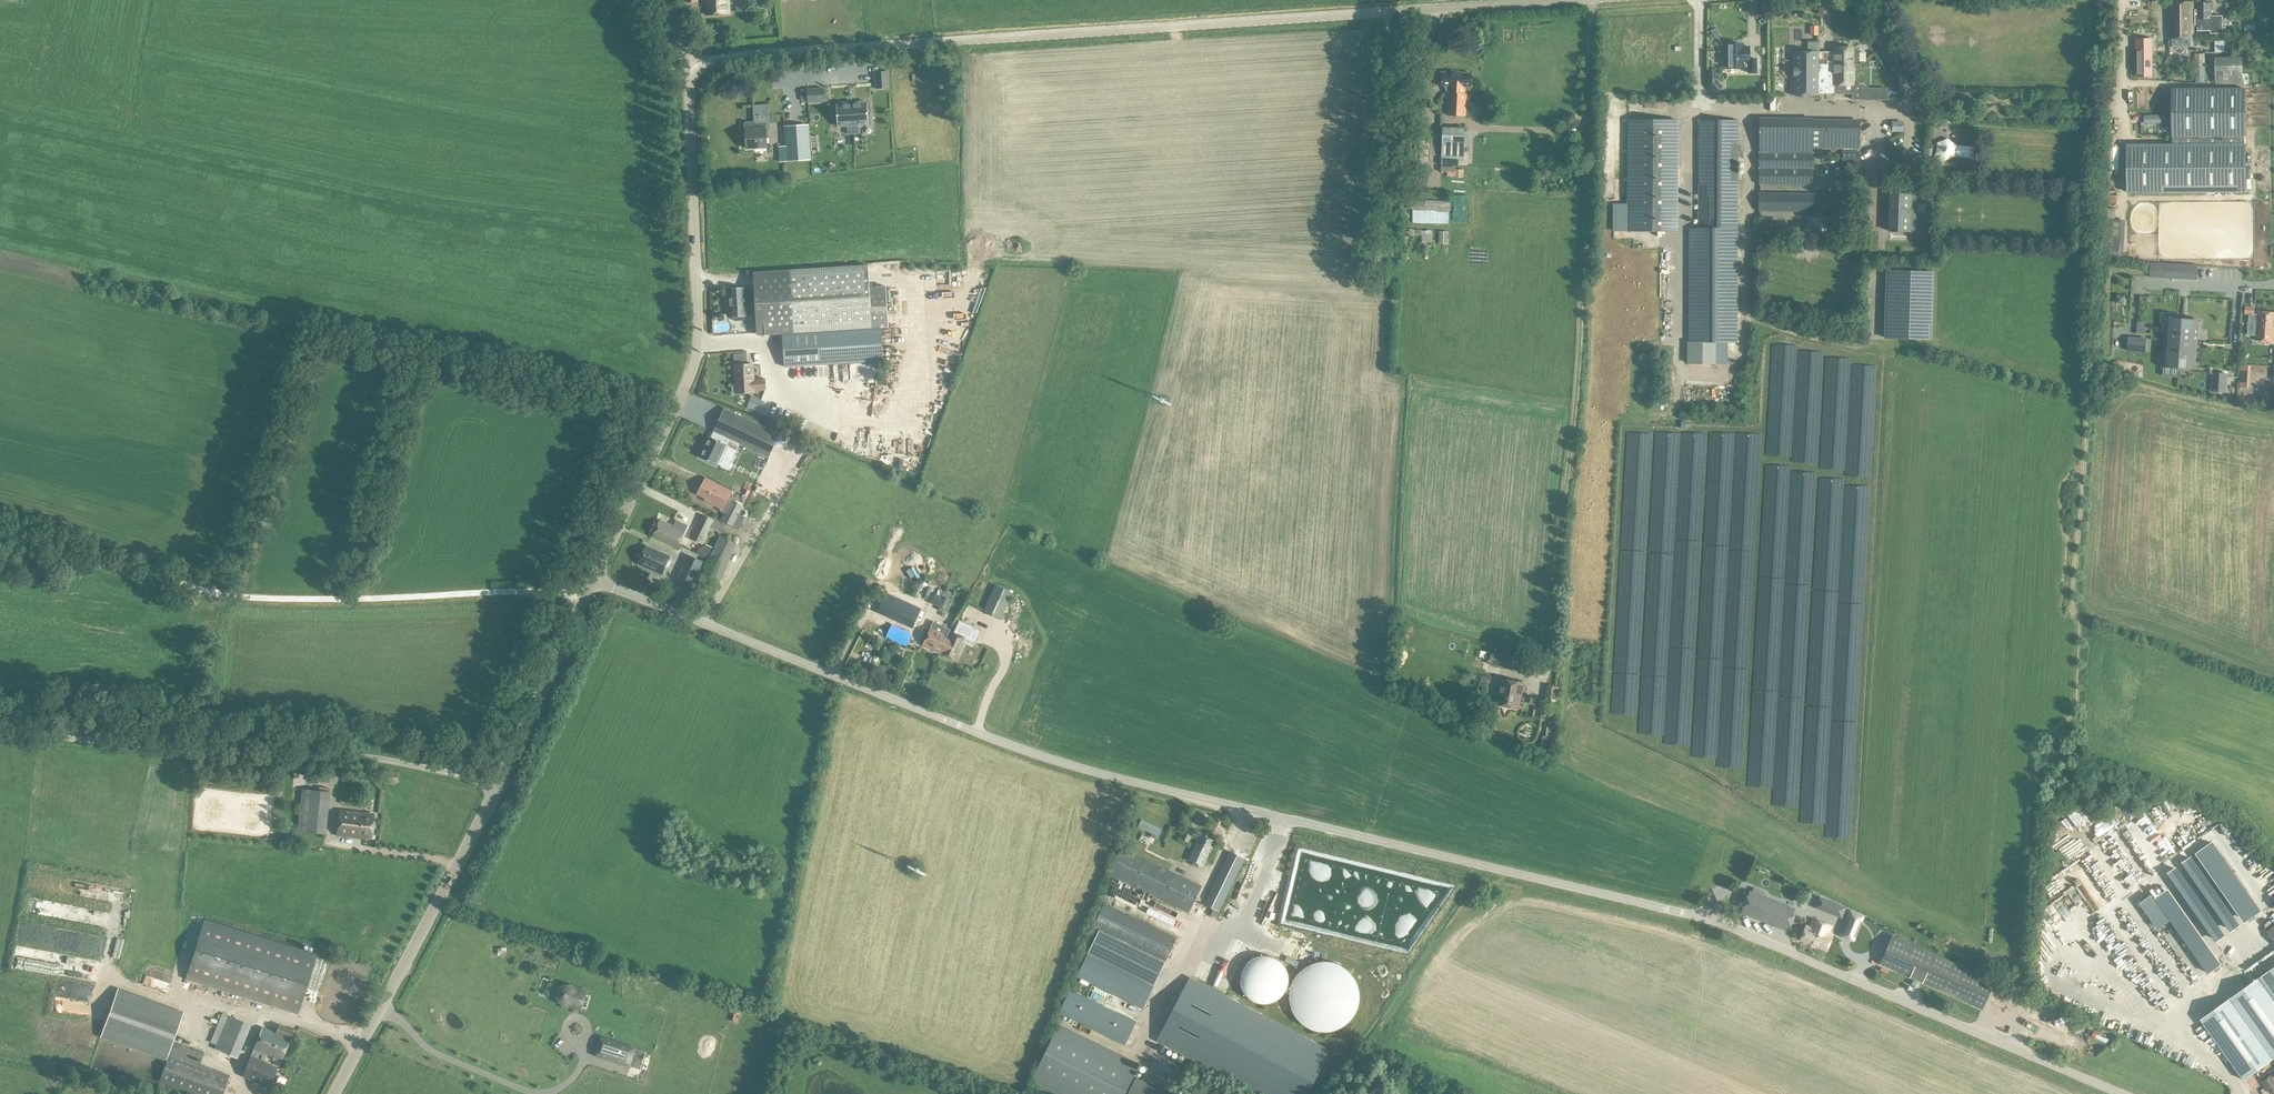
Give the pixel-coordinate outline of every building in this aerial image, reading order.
[(706,15),(730,14),(729,0),(705,0),(706,15)] [(2211,3),(2198,3),(2198,10),(2195,10),(2195,25),(2198,25),(2198,30),(2211,30),(2211,33),(2222,33),(2222,16),(2214,16),(2214,20),(2211,20),(2211,19),(2211,3)] [(2193,4),(2169,4),(2169,39),(2193,38),(2193,4)] [(2226,5),(2226,15),(2241,15),(2241,5),(2226,5)] [(1867,52),(1869,37),(1861,36),(1859,50),(1867,52)] [(2137,77),(2153,77),(2153,38),(2136,39),(2137,77)] [(1794,85),(1791,85),(1791,95),(1820,95),(1820,85),(1818,85),(1818,43),(1808,43),(1808,52),(1794,52),(1794,85)] [(1749,47),(1741,47),(1740,44),(1727,44),(1727,68),(1743,68),(1748,68),(1748,73),(1757,73),(1756,59),(1749,59),(1749,47)] [(1833,48),(1833,85),(1834,85),(1853,85),(1853,84),(1853,65),(1856,65),(1858,62),(1858,53),(1856,50),(1853,50),(1853,48),(1833,48)] [(2195,54),(2195,67),(2205,66),(2205,54),(2195,54)] [(2243,58),(2216,59),(2217,83),(2242,83),(2243,58)] [(876,89),(890,88),(889,71),(875,72),(876,89)] [(1450,94),(1465,94),(1466,89),(1472,89),(1473,74),(1442,72),(1441,86),(1451,87),(1450,94)] [(1853,85),(1834,85),(1834,94),(1852,94),(1852,100),(1862,100),(1888,100),(1888,88),(1870,88),(1862,84),(1853,84),(1853,85)] [(824,89),(809,90),(809,103),(825,102),(824,89)] [(2173,145),(2246,145),(2246,133),(2246,89),(2173,89),(2173,145)] [(2032,101),(2031,92),(2020,92),(2020,101),(2032,101)] [(1465,94),(1450,94),(1448,94),(1447,115),(1465,117),(1467,95),(1465,94)] [(852,103),(854,126),(870,125),(868,102),(852,103)] [(854,126),(852,103),(836,104),(837,127),(854,126)] [(771,129),(769,105),(754,105),(755,123),(746,123),(745,124),(746,131),(747,149),(767,147),(766,130),(771,129)] [(1813,184),(1813,148),(1813,119),(1759,118),(1759,183),(1813,184)] [(1891,132),(1902,129),(1899,119),(1888,122),(1891,132)] [(1821,120),(1820,149),(1860,149),(1860,121),(1821,120)] [(788,160),(810,159),(808,126),(786,127),(787,148),(788,160)] [(1443,127),(1441,159),(1464,160),(1465,128),(1443,127)] [(1709,133),(1665,133),(1665,355),(1709,355),(1709,133)] [(1409,163),(1414,163),(1429,164),(1430,135),(1411,134),(1409,163)] [(1955,158),(1976,160),(1978,147),(1956,145),(1948,138),(1937,143),(1935,153),(1930,161),(1941,169),(1946,162),(1955,158)] [(2128,145),(2128,192),(2246,192),(2246,145),(2173,145),(2128,145)] [(1842,151),(1842,163),(1859,164),(1859,151),(1842,151)] [(1453,176),(1453,173),(1455,173),(1456,167),(1441,167),(1441,172),(1447,172),(1449,173),(1449,176),(1453,176)] [(1926,188),(1915,188),(1916,201),(1926,200),(1926,188)] [(1814,212),(1823,212),(1841,213),(1841,194),(1759,193),(1759,212),(1814,212)] [(1912,242),(1914,195),(1890,194),(1889,241),(1912,242)] [(1434,204),(1424,203),(1418,203),(1419,200),(1414,199),(1413,210),(1451,211),(1451,202),(1434,201),(1434,204)] [(1917,201),(1916,209),(1926,209),(1926,201),(1917,201)] [(2101,207),(2101,215),(2112,215),(2111,206),(2101,207)] [(1915,229),(1926,229),(1926,210),(1916,209),(1915,229)] [(1823,227),(1823,212),(1814,212),(1814,226),(1823,227)] [(1448,244),(1448,232),(1438,231),(1438,244),(1448,244)] [(1432,234),(1422,234),(1421,243),(1432,244),(1432,234)] [(2108,247),(2109,236),(2100,236),(2100,247),(2108,247)] [(2197,279),(2198,266),(2151,263),(2150,277),(2197,279)] [(756,273),(756,288),(731,289),(732,309),(730,310),(731,314),(732,316),(732,318),(734,318),(734,320),(736,322),(743,322),(745,320),(745,317),(764,316),(765,335),(783,333),(785,367),(883,361),(881,327),(889,327),(887,288),(871,289),(870,267),(756,273)] [(1934,349),(1934,284),(1891,284),(1892,349),(1934,349)] [(2259,314),(2255,314),(2255,307),(2246,306),(2245,315),(2250,315),(2250,321),(2258,321),(2257,341),(2273,342),(2273,322),(2273,313),(2259,312),(2259,314)] [(2183,320),(2167,319),(2166,340),(2167,340),(2181,341),(2183,320)] [(713,321),(714,330),(731,329),(730,320),(713,321)] [(2198,321),(2183,320),(2181,341),(2195,342),(2197,342),(2198,321)] [(2138,322),(2137,333),(2146,333),(2146,322),(2138,322)] [(2145,352),(2146,339),(2129,338),(2128,351),(2145,352)] [(2181,341),(2167,340),(2167,346),(2165,346),(2164,366),(2179,367),(2181,341)] [(2195,342),(2181,341),(2179,367),(2195,368),(2196,348),(2194,348),(2195,342)] [(2113,358),(2116,346),(2108,344),(2104,356),(2113,358)] [(653,365),(654,358),(638,356),(637,363),(653,365)] [(735,366),(735,377),(737,377),(737,384),(736,384),(736,385),(734,385),(733,387),(733,393),(735,394),(737,394),(737,396),(756,394),(756,390),(766,390),(766,379),(755,380),(754,364),(735,366)] [(2248,387),(2250,366),(2241,366),(2240,387),(2248,387)] [(2227,374),(2213,373),(2212,391),(2225,392),(2227,374)] [(1684,394),(1679,394),(1679,385),(1668,384),(1668,404),(1684,404),(1684,394)] [(757,411),(761,400),(752,395),(748,407),(757,411)] [(867,416),(869,408),(857,405),(855,412),(867,416)] [(725,445),(729,447),(737,450),(740,445),(769,459),(781,434),(725,408),(711,438),(726,445),(725,445)] [(769,412),(759,408),(757,412),(767,416),(769,412)] [(1670,437),(1670,419),(1650,420),(1650,437),(1670,437)] [(726,445),(711,438),(710,438),(701,457),(725,468),(729,458),(725,456),(729,447),(725,445),(726,445)] [(1713,441),(1715,449),(1721,448),(1718,439),(1713,441)] [(725,508),(732,493),(708,481),(700,497),(725,508)] [(742,531),(746,522),(761,494),(740,484),(721,520),(742,531)] [(720,523),(702,514),(690,539),(703,545),(710,531),(715,533),(720,523)] [(675,526),(661,520),(653,538),(678,549),(688,526),(677,521),(675,526)] [(719,586),(738,544),(720,536),(701,577),(719,586)] [(662,575),(670,557),(646,546),(638,564),(662,575)] [(686,554),(676,577),(692,584),(702,561),(686,554)] [(1002,621),(1007,609),(1014,593),(996,585),(984,612),(1002,621)] [(933,594),(929,602),(947,610),(951,600),(943,597),(942,599),(933,594)] [(924,611),(890,595),(881,614),(915,629),(924,611)] [(974,620),(970,625),(977,630),(981,624),(974,620)] [(885,630),(876,627),(872,637),(882,641),(884,636),(904,644),(910,629),(889,621),(885,630)] [(934,622),(932,627),(946,633),(944,637),(947,638),(951,629),(934,622)] [(946,633),(932,627),(923,646),(941,654),(948,639),(947,638),(944,637),(946,633)] [(952,631),(948,639),(941,654),(958,662),(969,639),(952,631)] [(1010,643),(1030,652),(1035,642),(1014,632),(1010,643)] [(1492,654),(1492,656),(1489,665),(1520,673),(1523,661),(1492,654)] [(960,671),(950,675),(952,681),(963,677),(960,671)] [(1498,691),(1495,705),(1519,710),(1522,696),(1519,696),(1522,683),(1502,679),(1500,692),(1498,691)] [(383,772),(382,781),(397,783),(398,774),(383,772)] [(261,773),(260,780),(272,781),(273,774),(261,773)] [(328,810),(300,807),(298,832),(326,834),(328,810)] [(373,814),(340,811),(338,835),(371,839),(373,814)] [(1184,826),(1179,838),(1186,841),(1192,829),(1184,826)] [(1197,828),(1184,854),(1202,862),(1207,853),(1206,852),(1209,845),(1210,846),(1215,836),(1197,828)] [(1189,913),(1202,886),(1122,847),(1109,874),(1189,913)] [(1220,912),(1223,907),(1246,859),(1230,851),(1203,905),(1220,912)] [(1175,853),(1173,859),(1181,862),(1183,855),(1175,853)] [(2258,874),(2255,887),(2263,889),(2266,876),(2258,874)] [(1305,895),(1308,886),(1298,882),(1294,890),(1305,895)] [(2154,898),(2170,921),(2208,974),(2222,965),(2168,889),(2154,898)] [(1779,908),(1780,904),(1750,892),(1742,912),(1786,930),(1792,913),(1779,908)] [(1845,909),(1820,899),(1830,903),(1827,912),(1841,918),(1845,909)] [(1177,938),(1105,903),(1094,926),(1166,962),(1177,938)] [(2107,918),(2107,908),(2091,908),(2091,919),(2107,918)] [(1855,936),(1863,917),(1851,913),(1844,931),(1855,936)] [(1831,927),(1814,920),(1810,930),(1806,928),(1801,940),(1827,951),(1832,938),(1828,936),(1831,927)] [(184,981),(197,985),(297,1014),(314,955),(201,922),(184,981)] [(1154,984),(1165,962),(1100,930),(1089,953),(1154,984)] [(2080,949),(2083,936),(2064,933),(2061,946),(2080,949)] [(1893,936),(1880,964),(1982,1009),(1994,981),(1893,936)] [(1143,1010),(1154,987),(1088,954),(1077,977),(1143,1010)] [(1284,968),(1283,966),(1279,961),(1273,958),(1268,957),(1262,956),(1256,958),(1251,960),(1246,964),(1243,969),(1240,974),(1240,980),(1240,987),(1242,993),(1245,998),(1250,1003),(1255,1006),(1262,1008),(1268,1008),(1274,1006),(1280,1003),(1284,998),(1287,992),(1289,986),(1289,980),(1288,974),(1284,968)] [(1359,1005),(1359,997),(1358,990),(1356,982),(1351,975),(1346,970),(1339,966),(1332,963),(1324,962),(1316,963),(1309,966),(1302,970),(1296,975),(1292,982),(1290,990),(1289,997),(1289,1005),(1291,1013),(1294,1020),(1299,1026),(1305,1031),(1312,1035),(1320,1036),(1328,1036),(1335,1035),(1343,1031),(1349,1026),(1354,1020),(1357,1013),(1359,1005)] [(2273,1061),(2273,1059),(2268,1050),(2273,1045),(2273,971),(2268,976),(2266,974),(2257,981),(2259,982),(2232,1001),(2231,1000),(2228,1002),(2229,1003),(2203,1022),(2202,1021),(2201,1021),(2245,1082),(2246,1081),(2244,1079),(2271,1060),(2272,1062),(2273,1061)] [(164,986),(166,980),(143,972),(141,978),(164,986)] [(1191,978),(1158,1041),(1260,1093),(1307,1093),(1330,1050),(1191,978)] [(560,987),(558,989),(557,992),(557,994),(557,997),(558,999),(559,1001),(561,1003),(563,1004),(563,1006),(568,1007),(568,1006),(581,1010),(587,991),(576,988),(577,986),(570,984),(569,985),(566,985),(563,985),(560,987)] [(183,1013),(118,989),(100,1037),(165,1061),(183,1013)] [(1125,1046),(1136,1023),(1070,990),(1059,1013),(1125,1046)] [(229,1016),(222,1013),(211,1042),(216,1045),(229,1016)] [(261,1027),(251,1049),(249,1055),(262,1060),(264,1054),(280,1060),(288,1041),(289,1041),(295,1029),(279,1024),(275,1035),(274,1035),(272,1031),(261,1027)] [(1058,1093),(1125,1093),(1140,1065),(1059,1025),(1031,1081),(1058,1093)] [(601,1037),(595,1055),(630,1066),(635,1048),(601,1037)] [(160,1082),(192,1093),(223,1093),(230,1075),(201,1064),(204,1055),(173,1044),(160,1082)] [(262,1060),(249,1055),(240,1075),(269,1087),(278,1066),(262,1060)] [(2263,1083),(2271,1093),(2273,1093),(2273,1076),(2263,1083)]
